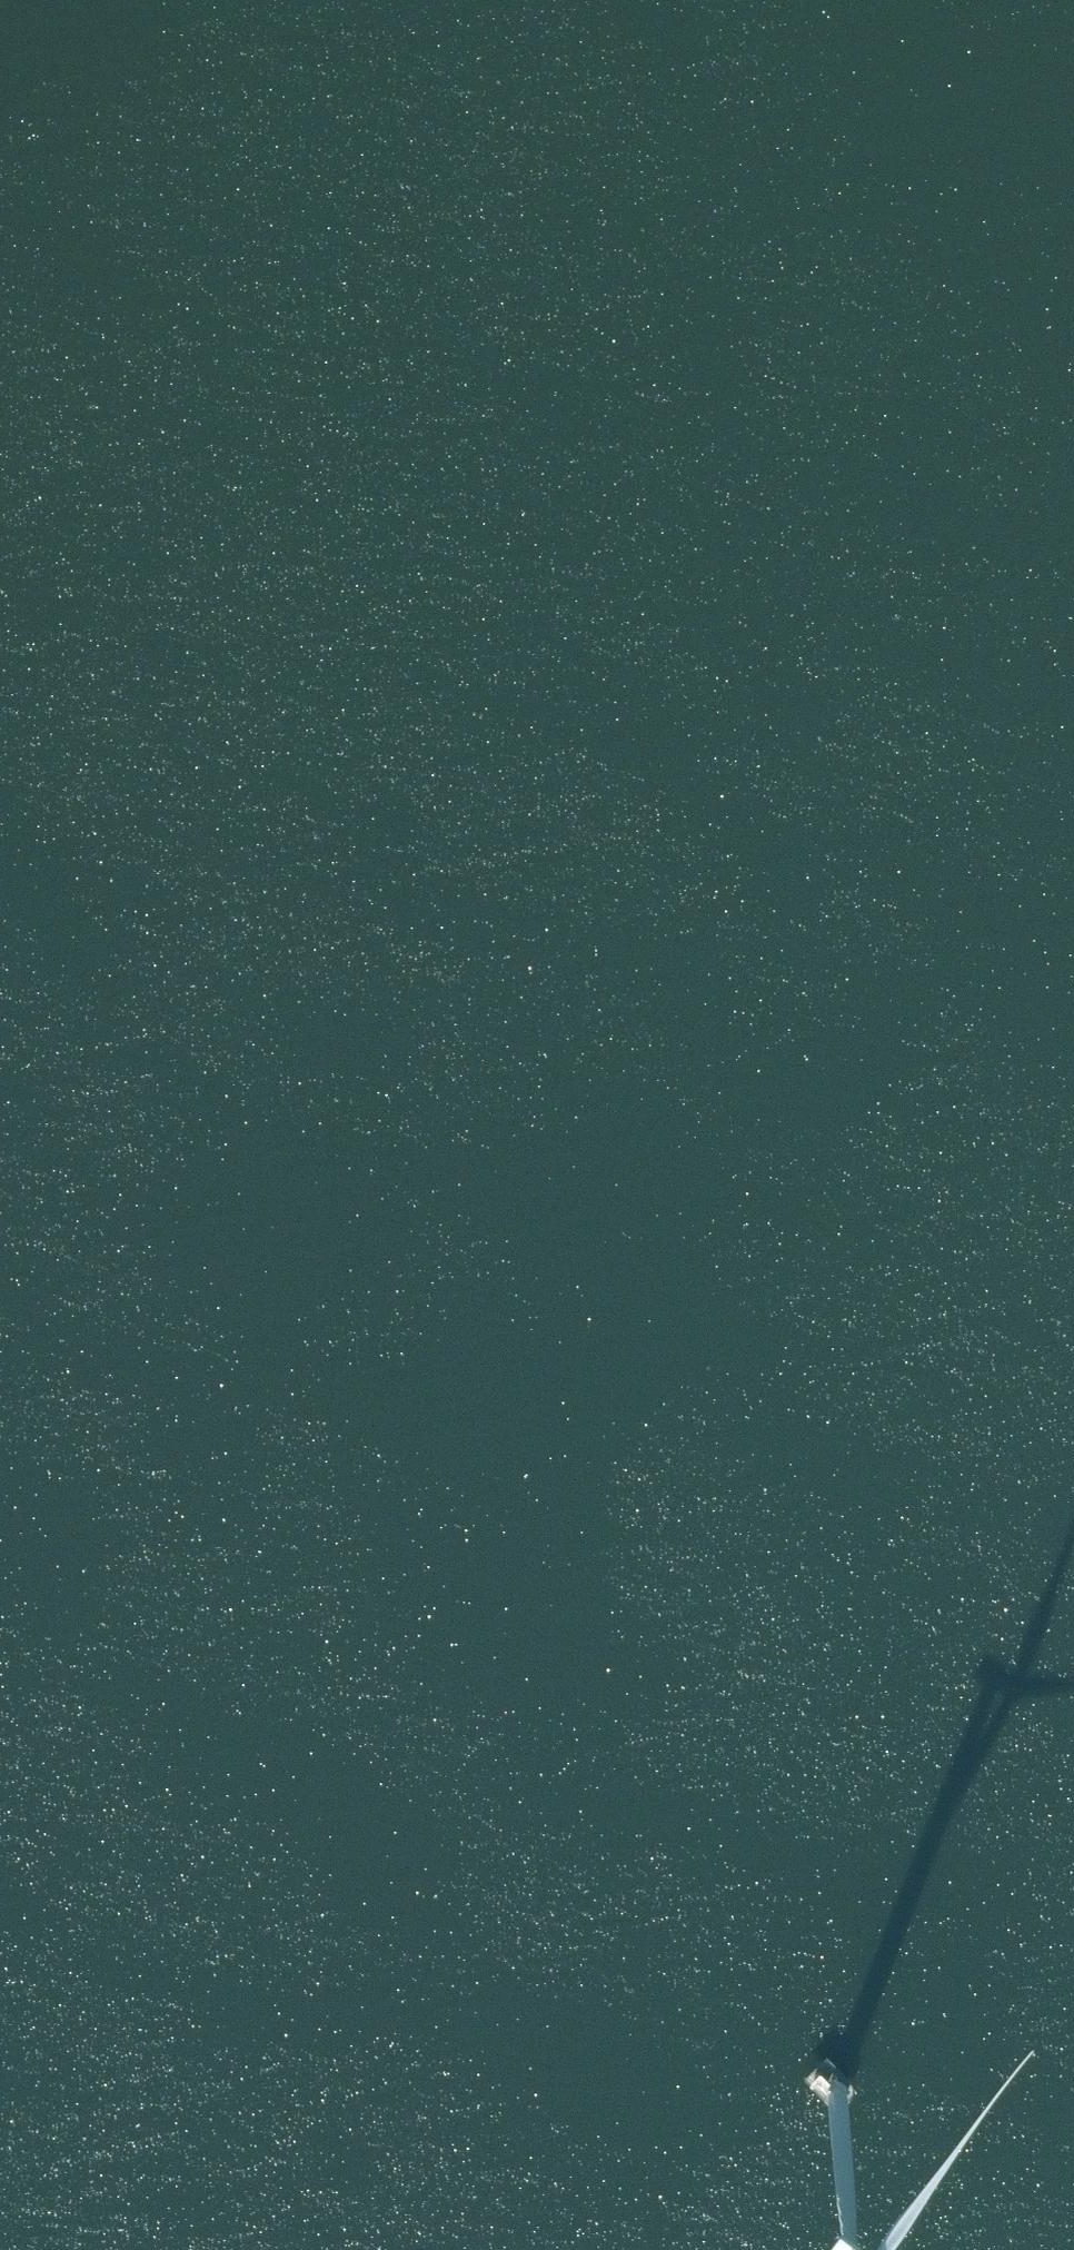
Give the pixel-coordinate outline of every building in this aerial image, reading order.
[(832,2078),(831,2081),(831,2084),(832,2087),(833,2089),(835,2091),(839,2092),(843,2092),(846,2090),(848,2089),(849,2087),(850,2083),(850,2081),(849,2077),(848,2075),(844,2073),(841,2072),(838,2072),(836,2073),(833,2075),(832,2078)]
